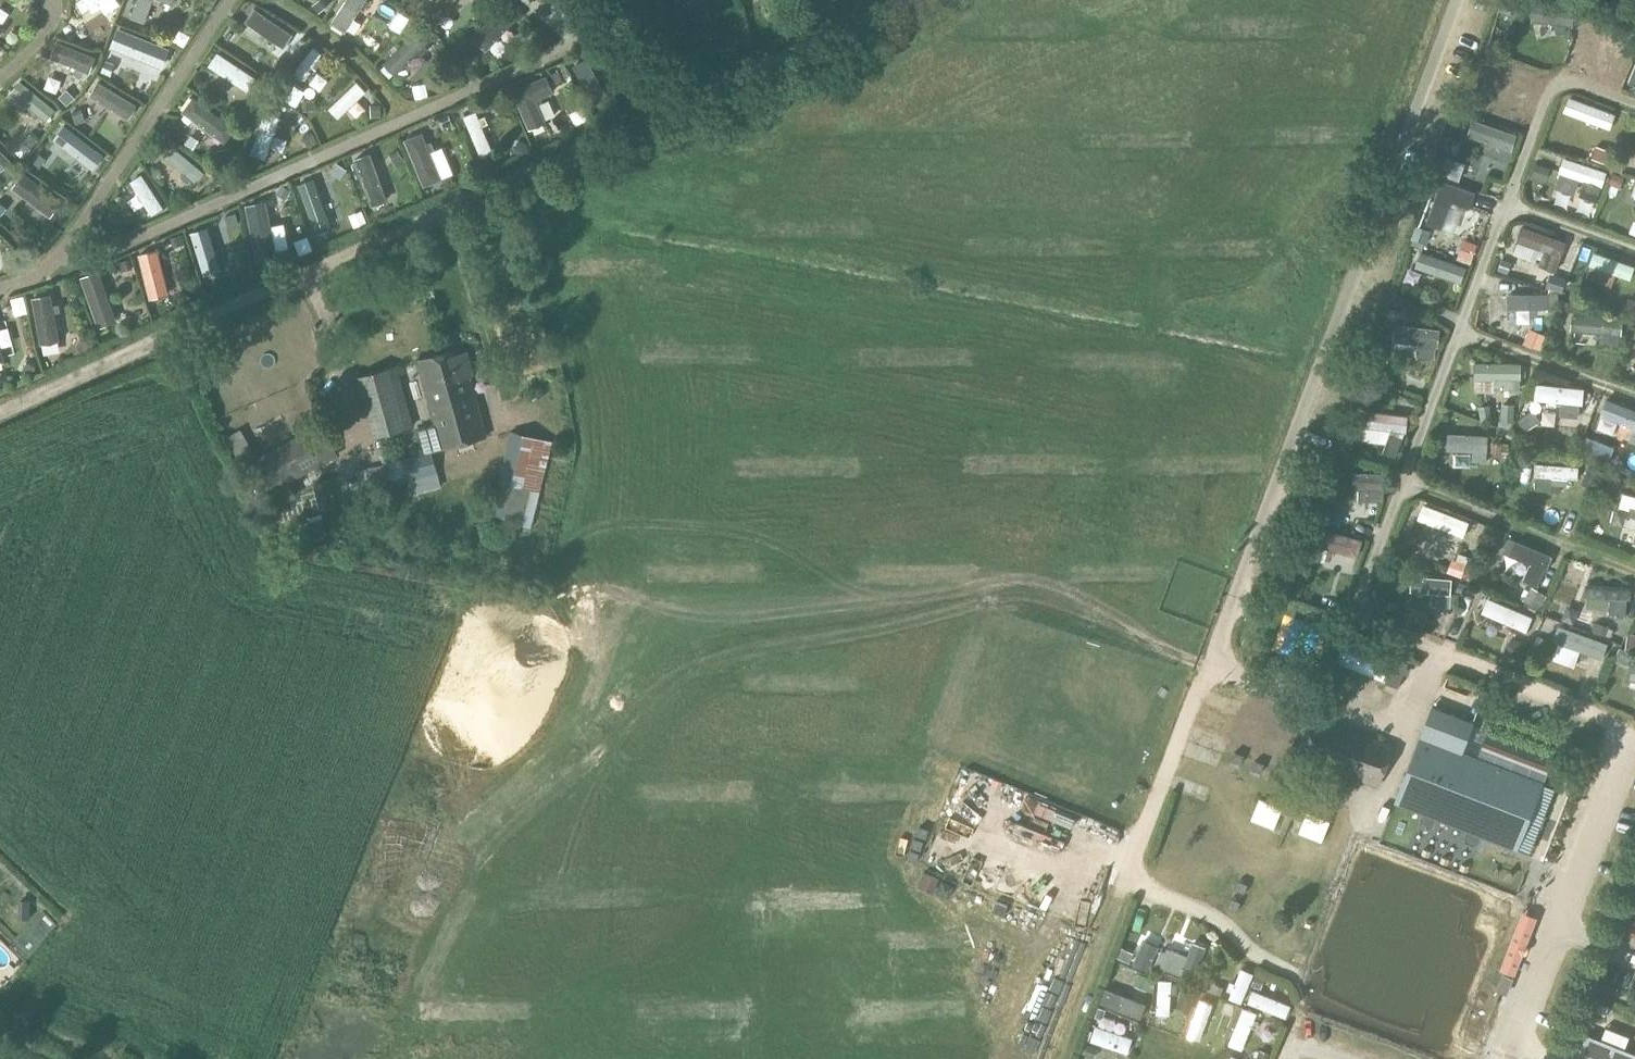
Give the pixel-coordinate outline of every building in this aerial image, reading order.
[(130,16),(145,22),(154,0),(137,0),(130,16)] [(416,23),(432,39),(471,2),(469,0),(440,0),(416,23)] [(790,6),(787,0),(765,0),(769,10),(771,10),(772,13),(790,6)] [(819,14),(837,5),(835,0),(812,0),(819,14)] [(104,1),(75,19),(83,30),(111,12),(104,1)] [(1572,26),(1574,8),(1535,3),(1533,21),(1557,24),(1556,31),(1564,33),(1565,25),(1572,26)] [(1575,59),(1588,65),(1597,46),(1606,50),(1614,33),(1604,29),(1607,21),(1594,15),(1575,59)] [(170,45),(118,24),(110,44),(162,65),(170,45)] [(241,39),(281,64),(290,50),(250,25),(241,39)] [(309,64),(291,89),(300,96),(319,71),(309,64)] [(245,107),(253,93),(212,70),(205,84),(245,107)] [(545,77),(514,90),(530,128),(543,122),(534,100),(551,93),(545,77)] [(53,107),(19,80),(11,90),(45,117),(53,107)] [(136,105),(98,82),(90,95),(127,118),(136,105)] [(357,83),(329,109),(338,118),(366,92),(357,83)] [(12,111),(26,124),(20,131),(34,144),(51,126),(22,99),(12,111)] [(193,99),(184,111),(225,141),(234,128),(193,99)] [(476,111),(464,116),(481,157),(493,152),(476,111)] [(1573,133),(1612,136),(1612,127),(1615,127),(1616,114),(1575,111),(1573,133)] [(252,152),(266,157),(280,118),(265,112),(252,152)] [(567,130),(573,143),(586,137),(580,124),(567,130)] [(65,125),(54,140),(91,168),(102,153),(65,125)] [(421,134),(406,140),(425,185),(440,179),(421,134)] [(1475,146),(1475,160),(1510,161),(1510,147),(1475,146)] [(11,161),(0,149),(0,171),(6,176),(14,167),(9,162),(11,161)] [(176,149),(168,160),(196,183),(205,172),(176,149)] [(370,154),(355,159),(372,204),(387,199),(370,154)] [(1596,202),(1606,173),(1563,159),(1559,173),(1584,181),(1579,196),(1596,202)] [(14,188),(51,215),(61,202),(24,174),(14,188)] [(134,184),(154,213),(165,206),(145,176),(134,184)] [(298,185),(315,230),(330,224),(313,179),(298,185)] [(1426,224),(1440,229),(1450,202),(1468,209),(1474,193),(1441,181),(1426,224)] [(127,198),(117,201),(125,225),(135,221),(127,198)] [(258,251),(273,248),(263,201),(248,204),(258,251)] [(1447,245),(1466,253),(1475,231),(1457,223),(1447,245)] [(225,272),(211,228),(197,233),(211,276),(225,272)] [(1566,243),(1522,228),(1516,243),(1550,255),(1545,270),(1555,274),(1566,243)] [(168,293),(157,250),(139,255),(150,297),(168,293)] [(1607,261),(1605,288),(1621,289),(1622,275),(1634,276),(1634,263),(1607,261)] [(1450,286),(1460,284),(1460,277),(1465,276),(1463,263),(1427,267),(1428,281),(1449,278),(1450,286)] [(98,272),(81,278),(99,327),(116,321),(98,272)] [(1426,295),(1449,293),(1448,281),(1425,283),(1426,295)] [(1548,309),(1548,312),(1558,306),(1559,293),(1550,293),(1550,294),(1509,294),(1509,309),(1548,309)] [(50,294),(34,298),(42,343),(59,340),(50,294)] [(1572,331),(1600,333),(1599,342),(1618,343),(1619,335),(1620,335),(1621,319),(1573,314),(1572,331)] [(1416,355),(1433,357),(1435,347),(1437,347),(1440,329),(1396,324),(1394,340),(1418,343),(1416,355)] [(447,376),(465,441),(486,436),(462,348),(451,351),(457,373),(447,376)] [(443,447),(465,441),(447,376),(457,373),(451,351),(419,360),(443,447)] [(1495,379),(1495,389),(1519,389),(1520,363),(1475,363),(1474,378),(1495,379)] [(414,425),(398,366),(358,377),(373,436),(414,425)] [(1537,384),(1535,399),(1561,402),(1560,415),(1577,417),(1578,404),(1582,404),(1584,388),(1537,384)] [(1475,385),(1474,396),(1493,399),(1494,388),(1475,385)] [(1600,413),(1633,426),(1628,440),(1634,443),(1634,408),(1606,396),(1600,413)] [(1407,416),(1363,410),(1362,427),(1391,430),(1391,433),(1382,451),(1395,456),(1405,432),(1407,416)] [(261,497),(338,456),(320,423),(243,464),(261,497)] [(531,527),(553,441),(512,431),(490,517),(531,527)] [(1488,436),(1447,434),(1446,449),(1472,451),(1472,460),(1486,461),(1488,436)] [(1608,462),(1613,448),(1585,437),(1580,451),(1608,462)] [(441,487),(431,451),(357,472),(364,494),(407,482),(410,492),(418,490),(419,493),(441,487)] [(1535,476),(1577,479),(1578,466),(1535,463),(1535,476)] [(1358,501),(1382,502),(1384,474),(1339,473),(1338,488),(1358,488),(1358,501)] [(339,505),(333,478),(312,483),(319,510),(339,505)] [(1535,482),(1535,494),(1577,495),(1577,483),(1535,482)] [(1634,511),(1634,496),(1623,493),(1619,507),(1634,511)] [(1616,523),(1634,529),(1634,513),(1621,508),(1616,523)] [(1432,514),(1430,529),(1447,531),(1446,542),(1464,544),(1465,533),(1469,533),(1471,519),(1432,514)] [(301,541),(317,537),(312,516),(296,520),(301,541)] [(1552,557),(1509,539),(1503,554),(1530,565),(1524,581),(1539,587),(1552,557)] [(1335,572),(1336,561),(1359,563),(1360,550),(1319,547),(1317,570),(1329,571),(1335,572)] [(1451,580),(1411,576),(1410,590),(1433,591),(1431,605),(1449,606),(1451,580)] [(1625,617),(1626,599),(1628,599),(1629,587),(1588,584),(1586,607),(1609,609),(1609,615),(1625,617)] [(1480,612),(1525,632),(1532,617),(1486,597),(1480,612)] [(1559,628),(1555,641),(1601,657),(1606,644),(1559,628)] [(1557,646),(1553,657),(1592,671),(1596,659),(1557,646)] [(1539,783),(1461,753),(1472,723),(1432,707),(1395,801),(1468,829),(1464,838),(1477,843),(1480,834),(1513,847),(1539,783)] [(1315,716),(1300,756),(1377,786),(1393,745),(1315,716)] [(1246,804),(1239,832),(1259,837),(1266,810),(1246,804)] [(1308,839),(1311,825),(1298,823),(1295,837),(1308,839)] [(18,919),(30,919),(31,900),(19,899),(18,919)] [(1272,899),(1270,912),(1284,914),(1286,900),(1272,899)] [(1140,936),(1132,954),(1137,957),(1133,965),(1148,972),(1164,936),(1151,930),(1147,939),(1140,936)] [(1192,980),(1204,950),(1192,945),(1187,957),(1166,949),(1165,953),(1161,951),(1155,967),(1163,970),(1163,969),(1192,980)] [(1241,970),(1229,998),(1240,1003),(1253,975),(1241,970)] [(1166,981),(1155,1010),(1167,1014),(1177,985),(1166,981)] [(1288,1004),(1253,990),(1248,1002),(1283,1017),(1288,1004)] [(1105,991),(1100,1003),(1136,1017),(1141,1005),(1105,991)] [(1243,1009),(1229,1045),(1241,1050),(1250,1027),(1255,1029),(1258,1022),(1253,1021),(1256,1014),(1243,1009)] [(1115,1045),(1128,1050),(1132,1039),(1127,1038),(1129,1033),(1121,1030),(1119,1035),(1094,1028),(1089,1043),(1113,1051),(1115,1045)] [(1578,1054),(1590,1058),(1634,1058),(1634,1055),(1586,1035),(1578,1054)]
